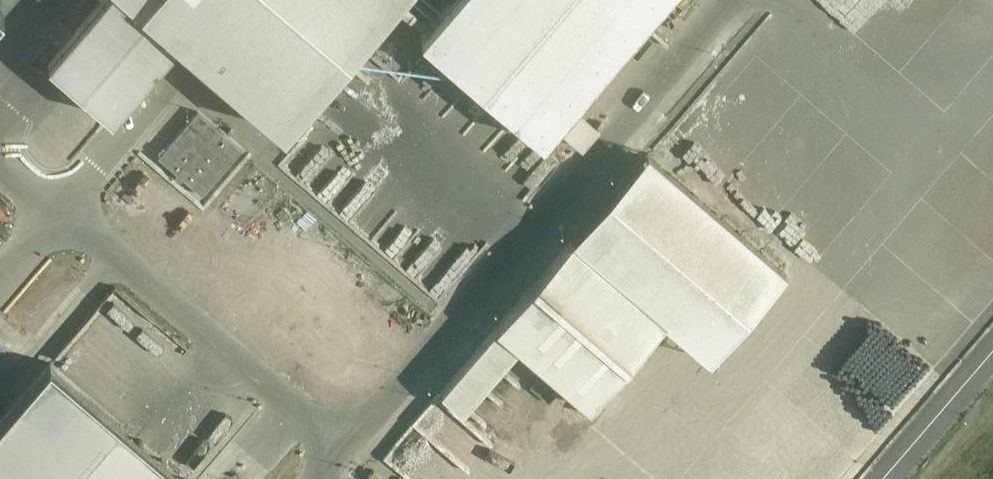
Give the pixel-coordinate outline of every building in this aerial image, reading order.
[(283,133),(395,0),(104,0),(50,64),(114,118),(177,44),(195,58),(283,133)] [(544,141),(664,0),(451,0),(420,36),(544,141)] [(710,363),(787,272),(648,153),(443,393),(464,411),(518,347),(591,410),(664,324),(710,363)] [(453,264),(468,248),(455,236),(441,252),(453,264)] [(51,363),(0,421),(0,478),(185,478),(51,363)] [(374,471),(367,478),(383,478),(374,471)]
